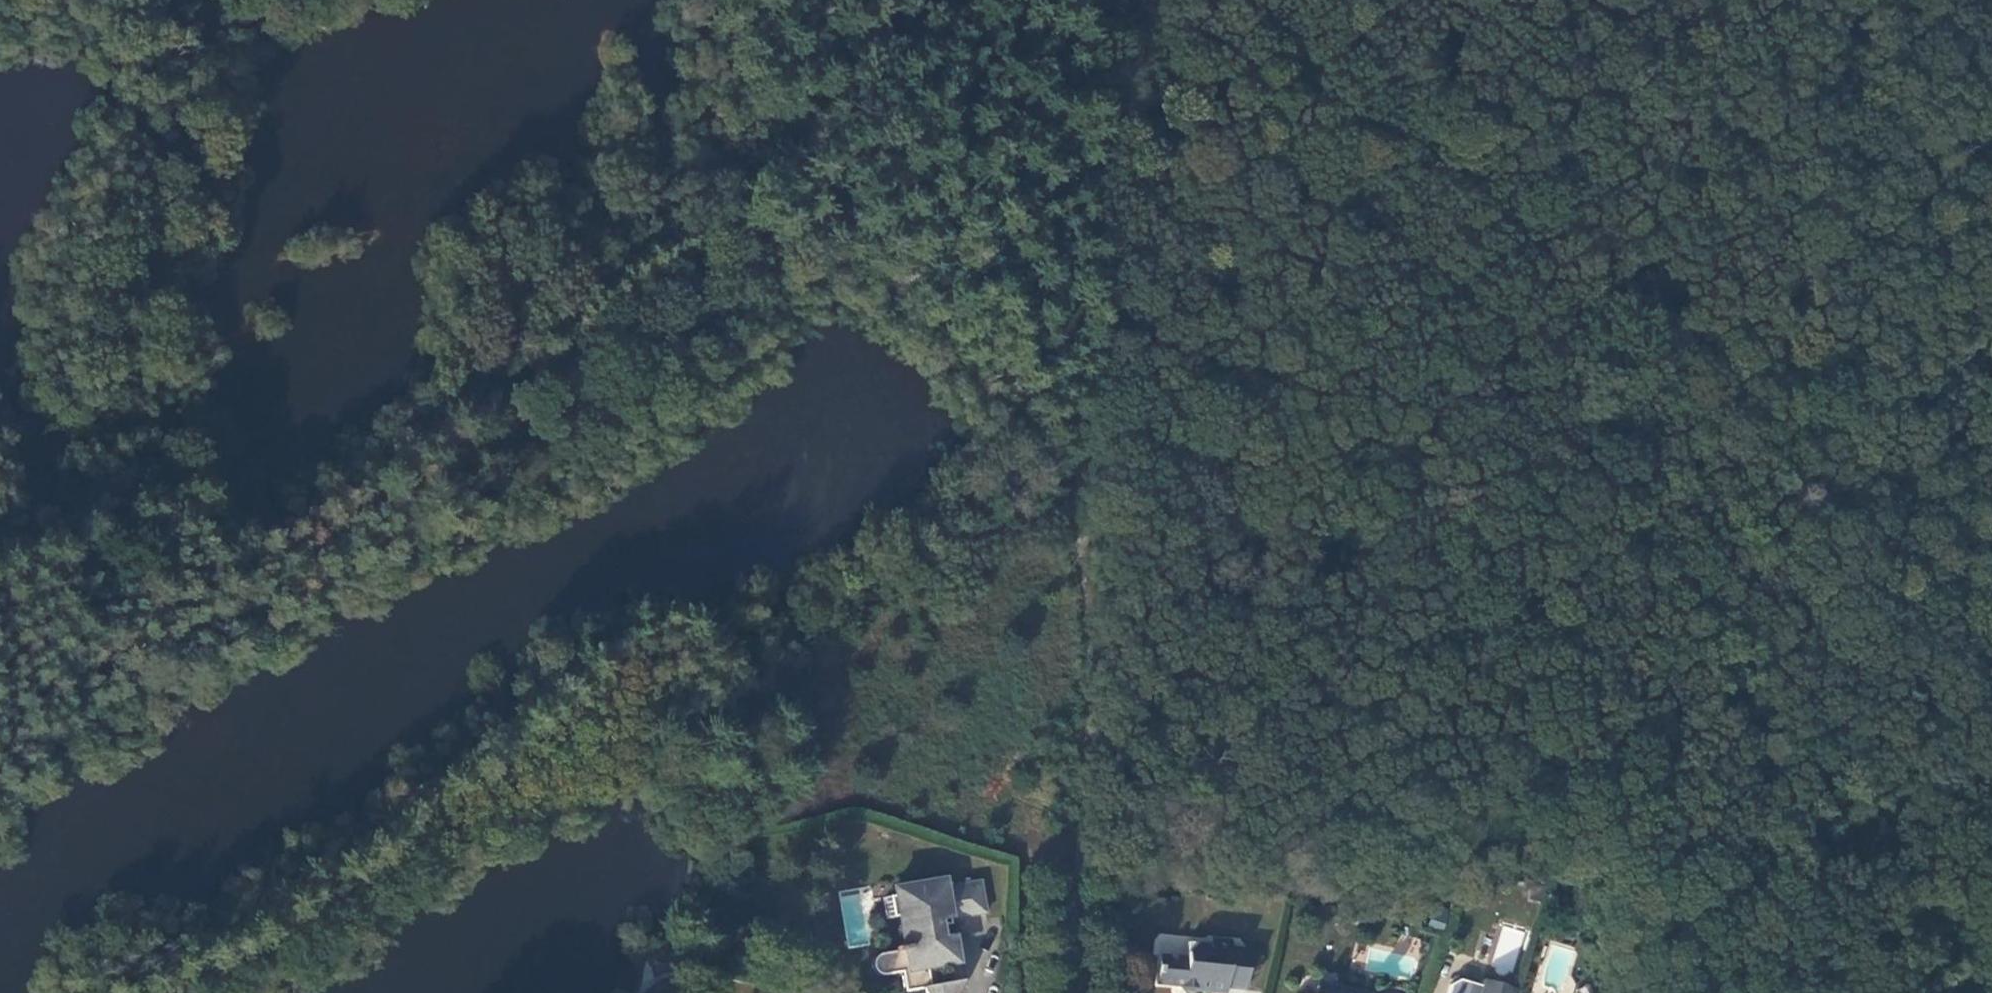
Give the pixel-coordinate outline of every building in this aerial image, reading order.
[(937,921),(949,919),(985,913),(980,882),(944,888),(942,881),(894,889),(895,897),(884,898),(887,918),(898,916),(904,949),(881,953),(880,954),(879,954),(877,955),(876,956),(875,957),(874,957),(874,958),(874,959),(873,960),(872,961),(872,963),(872,964),(872,965),(872,966),(872,968),(873,968),(873,969),(873,970),(874,971),(875,972),(875,973),(876,973),(877,974),(877,975),(878,975),(879,975),(880,976),(881,976),(882,976),(883,976),(884,976),(885,976),(901,973),(904,992),(922,990),(929,988),(930,992),(956,992),(960,981),(936,985),(933,967),(945,965),(943,953),(954,951),(951,935),(940,937),(937,921)] [(1488,968),(1511,976),(1526,932),(1504,924),(1488,968)] [(1155,985),(1178,987),(1182,992),(1194,992),(1195,992),(1204,992),(1225,992),(1225,988),(1245,990),(1249,949),(1240,948),(1239,953),(1229,952),(1230,940),(1210,938),(1209,945),(1187,943),(1185,958),(1158,954),(1155,985)] [(945,965),(956,963),(954,951),(943,953),(945,965)] [(1459,979),(1449,985),(1446,992),(1518,992),(1519,990),(1483,979),(1481,986),(1459,979)]
